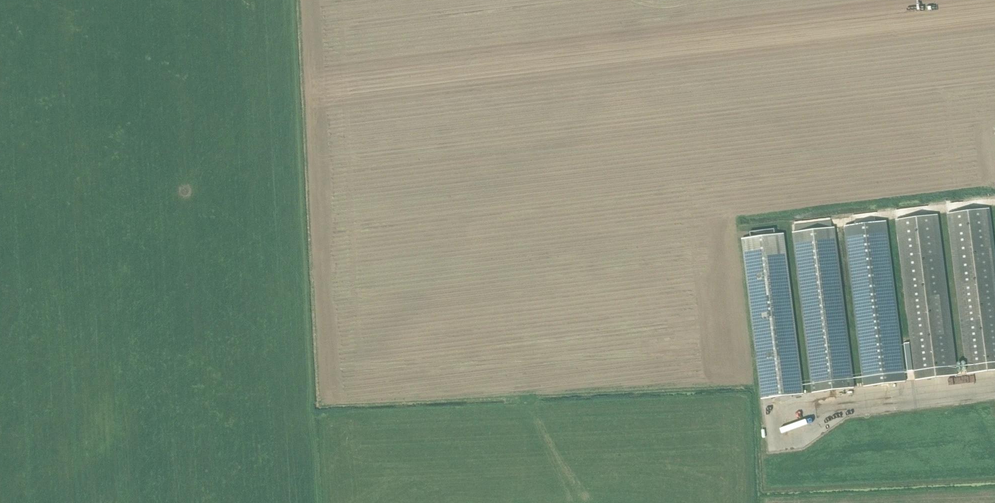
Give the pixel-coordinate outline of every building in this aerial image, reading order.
[(967,374),(994,370),(994,253),(990,208),(980,209),(980,206),(957,208),(958,212),(948,213),(967,374)] [(896,220),(916,380),(958,375),(938,215),(929,216),(929,212),(905,215),(906,219),(896,220)] [(845,226),(864,386),(906,381),(886,221),(876,222),(875,216),(855,219),(856,225),(845,226)] [(793,232),(813,393),(855,388),(835,227),(833,228),(832,220),(795,224),(796,232),(793,232)] [(742,239),(762,399),(803,393),(784,234),(775,235),(774,229),(750,232),(751,238),(742,239)] [(910,343),(905,343),(908,371),(913,370),(910,343)]
